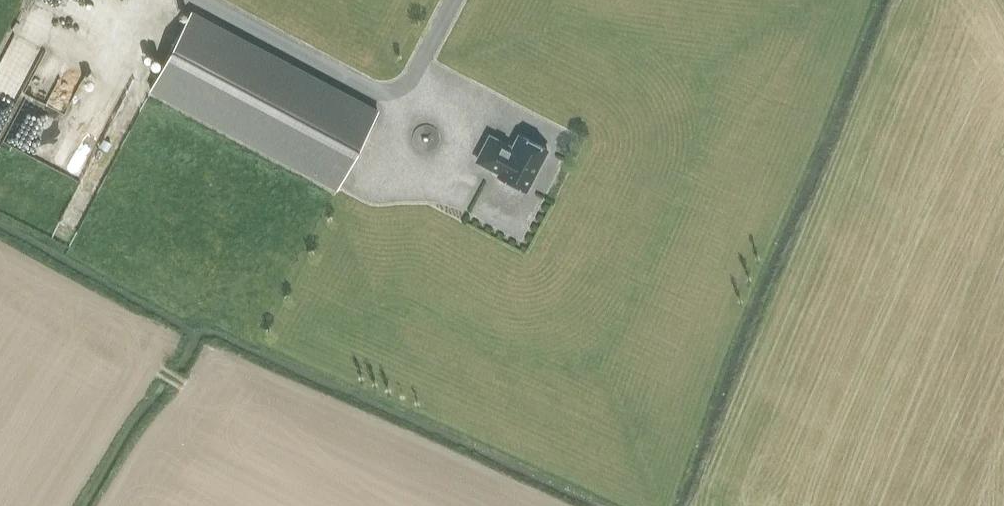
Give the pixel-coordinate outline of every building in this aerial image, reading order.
[(150,93),(338,189),(377,113),(188,16),(150,93)] [(476,162),(497,172),(495,175),(525,191),(547,148),(519,134),(512,148),(489,136),(476,162)]
